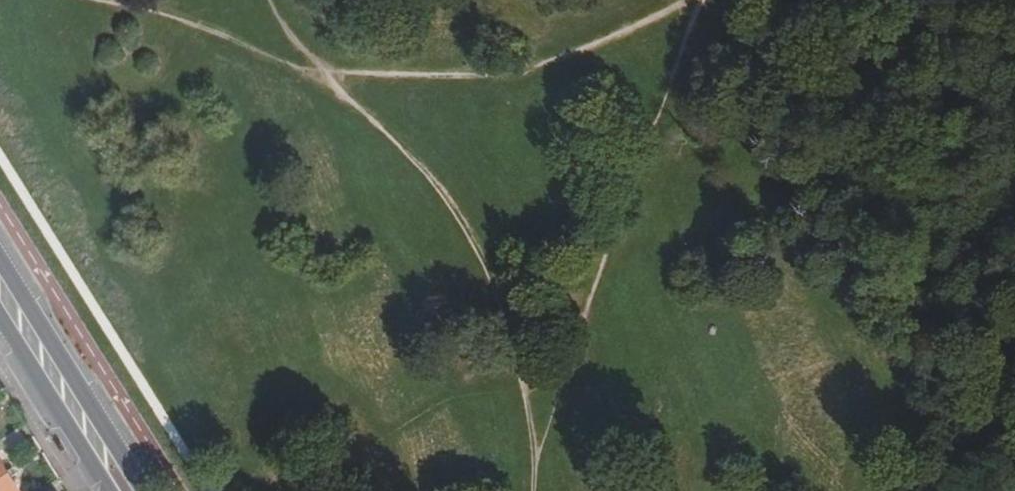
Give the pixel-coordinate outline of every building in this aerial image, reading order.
[(3,490),(20,490),(0,461),(0,487),(3,490)]
